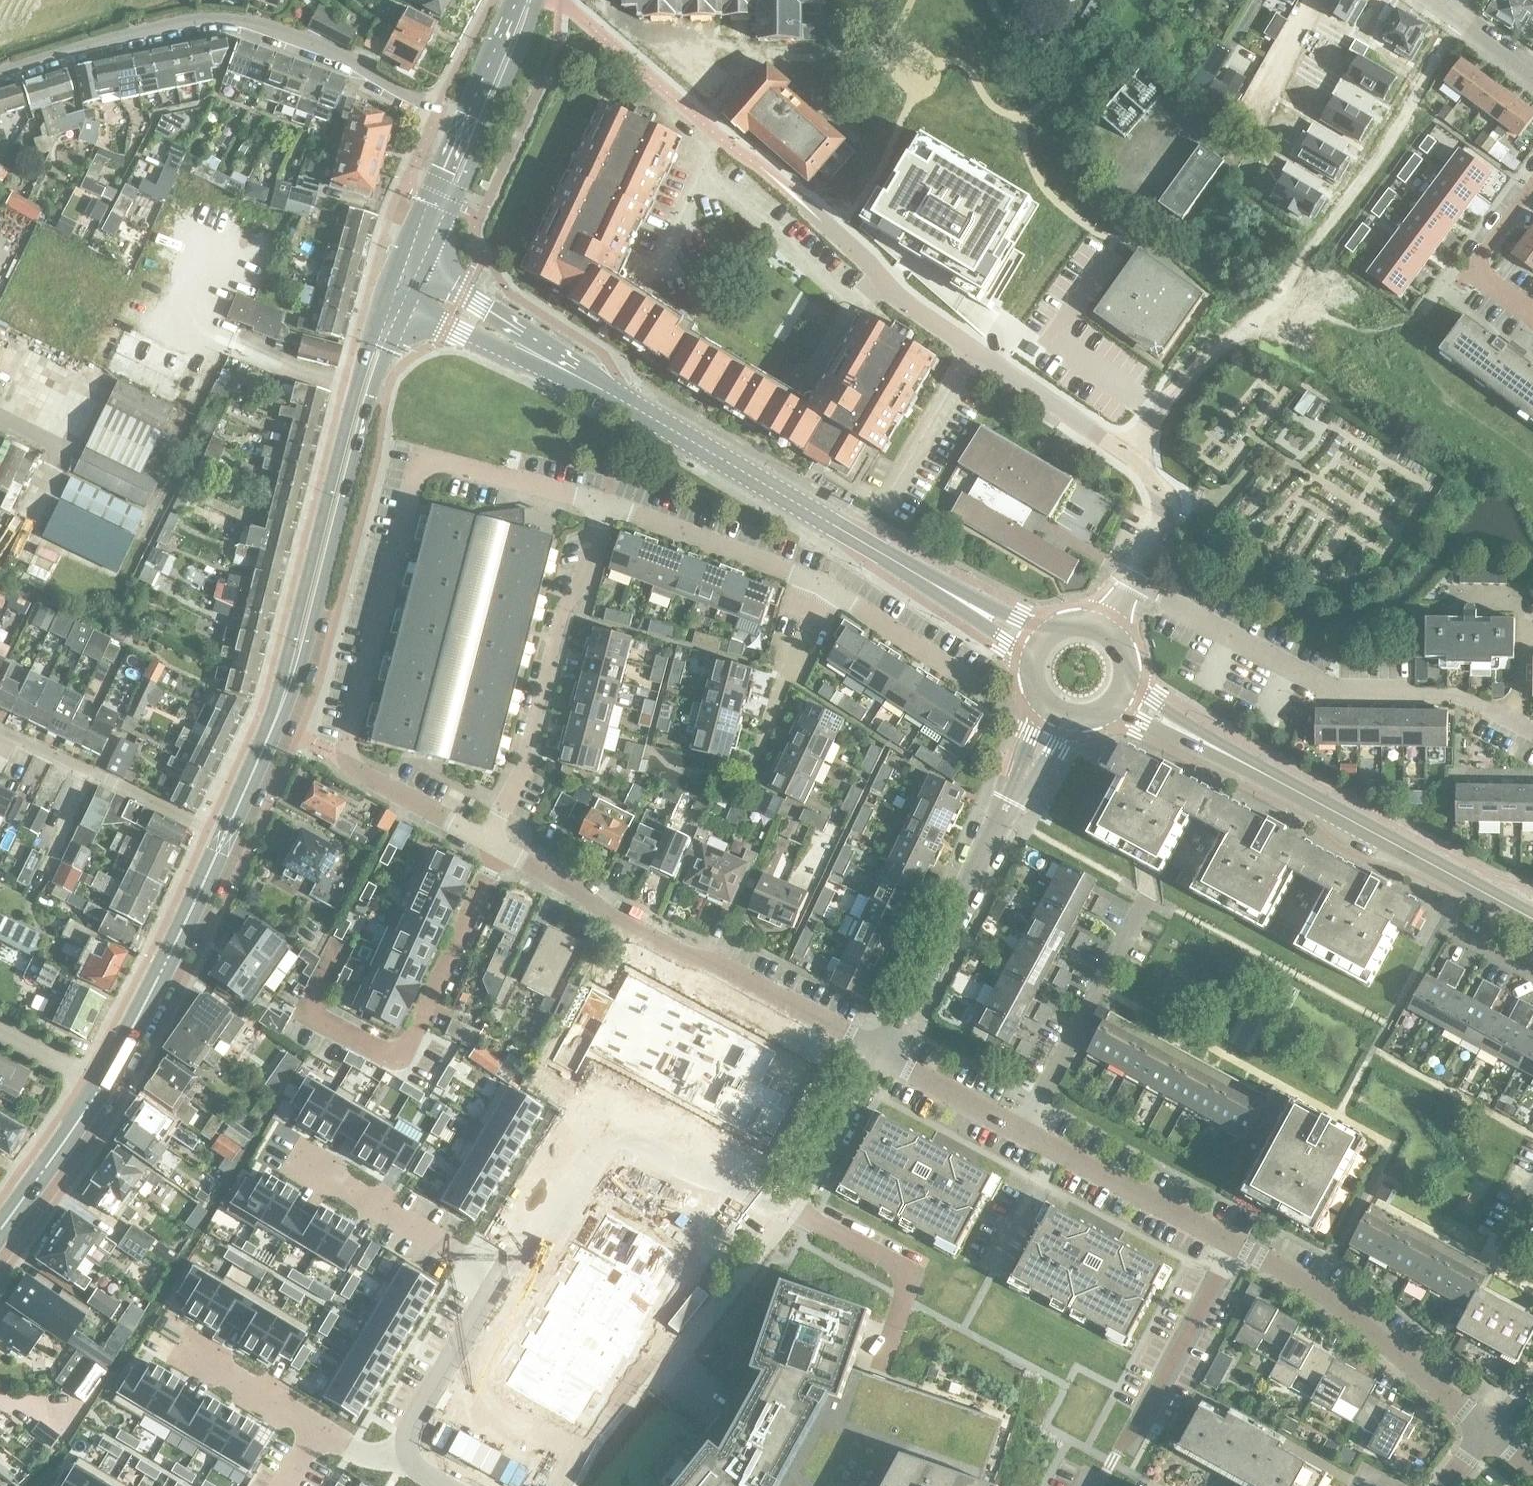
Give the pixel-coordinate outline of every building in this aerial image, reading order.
[(411,0),(440,16),(449,0),(411,0)] [(624,1),(624,9),(639,8),(639,17),(721,16),(721,41),(736,41),(737,46),(748,46),(748,40),(760,40),(760,42),(805,41),(805,39),(826,39),(825,7),(826,6),(826,0),(839,0),(624,0),(624,1)] [(1106,0),(1054,0),(1092,23),(1106,0)] [(1324,10),(1346,23),(1348,20),(1355,24),(1367,4),(1360,0),(1330,0),(1324,10)] [(1531,0),(1518,0),(1514,6),(1504,0),(1495,0),(1487,14),(1519,33),(1532,10),(1532,1),(1531,0)] [(356,31),(333,19),(336,13),(318,4),(307,26),(348,47),(356,31)] [(387,26),(425,45),(436,24),(406,8),(399,4),(387,26)] [(1398,9),(1381,38),(1398,48),(1395,52),(1411,61),(1423,42),(1419,40),(1427,26),(1398,9)] [(1274,34),(1283,15),(1276,12),(1267,31),(1274,34)] [(411,70),(415,63),(425,45),(387,26),(376,20),(369,33),(368,33),(361,44),(374,51),(375,50),(401,64),(399,68),(408,72),(410,69),(411,70)] [(206,39),(213,69),(220,67),(228,50),(226,35),(206,39)] [(212,81),(211,76),(210,69),(213,69),(206,39),(187,43),(196,84),(212,81)] [(240,90),(256,46),(237,39),(222,83),(240,90)] [(1350,50),(1357,54),(1363,43),(1356,39),(1350,50)] [(1233,51),(1217,42),(1183,98),(1263,147),(1281,117),(1216,78),(1233,51)] [(196,84),(187,43),(168,47),(177,88),(196,84)] [(1357,54),(1364,58),(1370,47),(1363,43),(1357,54)] [(258,97),(274,52),(256,46),(240,90),(258,97)] [(149,50),(158,91),(177,88),(168,47),(149,50)] [(158,91),(149,50),(131,54),(139,95),(158,91)] [(274,52),(258,97),(277,104),(293,59),(274,52)] [(139,95),(131,54),(112,58),(118,88),(121,99),(139,95)] [(1344,77),(1338,87),(1368,105),(1374,95),(1383,100),(1396,78),(1360,57),(1347,79),(1344,77)] [(82,103),(101,99),(100,92),(118,88),(112,58),(74,65),(82,103)] [(1463,96),(1481,72),(1462,58),(1444,82),(1463,96)] [(293,59),(277,104),(294,110),(310,66),(293,59)] [(820,169),(831,179),(855,152),(844,142),(845,140),(786,88),(790,84),(769,65),(726,115),(747,134),(751,129),(810,180),(820,169)] [(310,66),(294,110),(313,117),(329,73),(310,66)] [(1125,136),(1166,89),(1143,68),(1101,116),(1125,136)] [(62,102),(72,98),(74,98),(65,70),(42,77),(50,105),(51,105),(59,131),(58,134),(78,128),(81,134),(78,139),(94,145),(97,139),(100,122),(93,121),(85,118),(83,109),(66,114),(62,102)] [(1481,72),(1463,96),(1482,110),(1500,86),(1481,72)] [(333,110),(342,93),(347,79),(329,73),(313,117),(329,123),(333,110)] [(50,105),(42,77),(22,83),(30,111),(40,108),(48,134),(33,138),(38,154),(51,151),(58,135),(58,134),(59,131),(51,105),(50,105)] [(25,108),(18,84),(0,90),(0,116),(25,108)] [(1500,86),(1482,110),(1500,124),(1517,100),(1500,86)] [(1336,98),(1323,120),(1359,142),(1368,126),(1372,120),(1363,114),(1368,105),(1338,87),(1332,96),(1336,98)] [(340,136),(344,137),(384,147),(391,118),(383,116),(364,111),(365,106),(352,102),(354,96),(342,93),(333,110),(335,111),(343,114),(341,118),(345,119),(340,136)] [(1500,124),(1519,138),(1532,120),(1532,112),(1517,100),(1500,124)] [(894,333),(884,327),(866,316),(813,403),(695,332),(698,325),(617,276),(681,137),(652,124),(656,115),(640,108),(635,117),(605,103),(578,162),(577,161),(526,271),(575,294),(571,303),(662,358),(663,356),(674,362),(670,370),(807,453),(806,455),(829,468),(834,459),(849,468),(865,443),(882,451),(938,359),(910,342),(914,334),(898,325),(894,333)] [(1445,120),(1454,109),(1447,104),(1438,115),(1445,120)] [(1454,109),(1445,120),(1452,125),(1460,114),(1454,109)] [(83,111),(85,118),(93,121),(91,110),(83,111)] [(162,115),(154,132),(170,140),(183,127),(186,118),(175,113),(162,115)] [(1311,137),(1298,159),(1334,180),(1347,158),(1338,152),(1344,142),(1313,124),(1307,135),(1311,137)] [(333,133),(324,131),(322,139),(331,141),(333,133)] [(1484,131),(1475,142),(1482,148),(1491,136),(1484,131)] [(226,137),(224,137),(225,136),(216,132),(211,141),(221,146),(226,137)] [(916,135),(859,230),(952,311),(958,300),(961,296),(980,308),(1015,250),(1039,210),(916,135)] [(1510,150),(1491,136),(1482,148),(1501,162),(1510,150)] [(337,162),(377,173),(384,147),(344,137),(337,162)] [(1428,137),(1420,148),(1428,154),(1436,143),(1428,137)] [(168,154),(170,154),(170,155),(171,152),(174,154),(182,158),(185,153),(187,148),(173,142),(168,154)] [(1183,220),(1225,161),(1202,144),(1159,203),(1183,220)] [(1420,148),(1412,159),(1420,165),(1428,154),(1420,148)] [(1462,151),(1449,169),(1479,192),(1493,174),(1462,151)] [(176,174),(178,169),(183,158),(182,158),(174,154),(171,152),(163,168),(164,169),(176,175),(176,174)] [(95,184),(107,158),(96,153),(84,180),(80,188),(91,193),(95,184)] [(183,158),(178,169),(192,175),(199,162),(200,159),(185,153),(182,158),(183,158)] [(208,182),(214,170),(199,162),(192,175),(208,182)] [(370,200),(370,197),(377,173),(337,162),(330,187),(363,196),(362,198),(370,200)] [(1286,175),(1273,197),(1280,201),(1278,204),(1300,217),(1302,214),(1309,218),(1322,196),(1313,191),(1319,180),(1289,163),(1282,173),(1286,175)] [(2,167),(0,170),(0,180),(2,181),(8,170),(2,167)] [(151,197),(163,203),(164,204),(178,175),(176,174),(176,175),(164,169),(151,197)] [(1479,192),(1449,169),(1436,187),(1466,209),(1479,192)] [(214,170),(208,182),(220,188),(228,176),(214,170)] [(1411,177),(1403,172),(1394,183),(1402,189),(1411,177)] [(220,188),(236,195),(237,196),(244,184),(228,176),(220,188)] [(295,190),(316,195),(320,181),(299,176),(295,188),(295,190)] [(1394,200),(1402,189),(1394,183),(1386,194),(1394,200)] [(138,190),(125,184),(101,230),(114,236),(133,200),(138,190)] [(244,184),(237,196),(258,203),(263,190),(244,184)] [(287,200),(310,206),(313,207),(316,195),(295,190),(295,188),(291,187),(288,198),(287,200)] [(1423,204),(1453,227),(1466,209),(1436,187),(1423,204)] [(263,190),(258,203),(269,207),(284,211),(287,200),(288,198),(263,190)] [(35,221),(42,208),(11,192),(4,205),(35,221)] [(99,221),(107,205),(95,199),(86,215),(99,221)] [(287,200),(284,211),(308,218),(310,206),(287,200)] [(1409,222),(1440,245),(1444,238),(1453,227),(1423,204),(1414,216),(1409,222)] [(338,225),(344,226),(343,227),(344,227),(344,228),(372,236),(377,216),(343,206),(338,225)] [(1383,214),(1375,208),(1367,219),(1375,225),(1383,214)] [(291,226),(302,230),(307,219),(295,216),(291,226)] [(69,237),(77,223),(72,221),(65,235),(69,237)] [(1396,241),(1426,263),(1440,245),(1409,222),(1396,241)] [(344,227),(343,227),(336,225),(334,235),(341,237),(338,246),(338,248),(338,250),(366,258),(372,236),(344,228),(344,227)] [(1371,231),(1363,225),(1354,237),(1362,243),(1371,231)] [(1527,234),(1512,255),(1532,271),(1532,239),(1527,234)] [(1354,254),(1362,243),(1354,237),(1346,248),(1354,254)] [(1383,258),(1413,280),(1426,263),(1396,241),(1383,258)] [(332,270),(360,278),(366,258),(338,250),(338,248),(338,246),(331,244),(328,244),(322,264),(329,267),(333,268),(332,270)] [(276,261),(286,265),(293,249),(283,245),(276,261)] [(1137,254),(1098,309),(1164,355),(1203,300),(1137,254)] [(1400,298),(1413,280),(1383,258),(1370,275),(1400,298)] [(267,280),(277,284),(286,265),(276,261),(267,280)] [(327,289),(355,297),(360,278),(332,270),(333,268),(329,267),(322,264),(316,284),(327,287),(327,289)] [(327,287),(316,284),(303,281),(298,300),(311,304),(322,307),(322,308),(350,316),(355,297),(327,289),(327,287)] [(336,368),(337,367),(342,345),(303,335),(288,332),(289,330),(281,322),(285,312),(268,305),(258,301),(236,292),(226,317),(253,328),(252,331),(273,339),(300,346),(297,358),(336,368)] [(304,330),(334,338),(343,340),(350,316),(322,308),(322,307),(311,304),(307,320),(299,317),(296,327),(304,329),(304,330)] [(1467,316),(1440,351),(1443,353),(1446,348),(1458,357),(1455,362),(1478,379),(1481,375),(1491,382),(1488,386),(1532,420),(1532,419),(1532,365),(1467,316)] [(325,411),(330,391),(295,383),(291,399),(278,395),(287,377),(264,366),(254,385),(265,390),(260,399),(261,400),(261,401),(274,405),(274,404),(287,408),(287,407),(295,409),(297,404),(325,411)] [(174,407),(118,379),(105,407),(73,473),(145,508),(158,480),(141,472),(160,434),(161,434),(174,407)] [(210,392),(225,400),(231,387),(216,380),(210,392)] [(1317,396),(1308,390),(1294,410),(1304,417),(1306,414),(1317,396)] [(250,394),(243,409),(254,413),(261,401),(261,400),(260,399),(250,394)] [(210,412),(221,418),(228,404),(216,398),(210,412)] [(1319,398),(1307,415),(1315,420),(1318,416),(1325,421),(1327,418),(1334,408),(1319,398)] [(291,422),(320,429),(325,411),(297,404),(295,409),(287,407),(287,408),(274,404),(274,405),(273,406),(280,408),(278,416),(292,420),(291,422)] [(221,418),(210,412),(202,409),(197,417),(193,426),(213,435),(221,418)] [(320,429),(291,422),(290,428),(282,426),(278,441),(286,443),(286,442),(315,449),(320,429)] [(1074,478),(983,424),(959,464),(980,476),(969,495),(964,492),(950,514),(1067,584),(1081,561),(1023,526),(1026,521),(1030,524),(1035,514),(1031,512),(1034,508),(1050,518),(1074,478)] [(205,452),(220,459),(228,442),(213,435),(205,452)] [(6,494),(28,449),(12,441),(0,466),(0,491),(6,494)] [(263,445),(261,455),(261,456),(264,457),(311,468),(315,449),(286,442),(286,443),(284,450),(263,445)] [(36,455),(27,450),(0,507),(0,508),(9,512),(36,455)] [(198,466),(198,469),(213,476),(214,475),(217,476),(224,462),(220,460),(220,459),(205,452),(204,453),(198,466)] [(277,480),(306,487),(311,468),(264,457),(262,468),(279,473),(277,480)] [(213,476),(198,469),(195,486),(206,491),(213,476)] [(143,511),(71,476),(60,497),(134,533),(143,511)] [(271,501),(301,508),(306,487),(277,480),(277,481),(267,479),(263,497),(271,501)] [(171,508),(182,513),(187,516),(195,500),(189,497),(179,493),(171,508)] [(258,516),(267,518),(267,521),(296,528),(301,508),(271,501),(263,497),(258,516)] [(134,537),(59,500),(42,535),(118,571),(134,537)] [(431,506),(383,690),(370,741),(415,753),(446,761),(491,773),(513,690),(552,538),(517,528),(518,526),(517,526),(521,510),(524,509),(524,508),(477,514),(475,518),(431,506)] [(163,526),(173,531),(180,516),(170,512),(163,526)] [(296,528),(267,521),(265,528),(250,525),(245,545),(289,556),(296,528)] [(173,531),(163,526),(155,542),(165,547),(173,531)] [(632,577),(647,536),(639,533),(637,538),(623,533),(610,569),(632,577)] [(647,536),(632,577),(653,585),(667,549),(655,545),(656,540),(647,536)] [(255,569),(284,577),(289,556),(245,545),(237,543),(235,554),(257,560),(255,569)] [(163,551),(153,547),(146,561),(156,566),(163,551)] [(667,549),(653,585),(654,585),(651,592),(673,600),(676,593),(690,552),(681,549),(680,554),(667,549)] [(697,601),(710,565),(697,561),(699,556),(690,552),(676,593),(697,601)] [(159,571),(145,564),(138,579),(151,585),(159,571)] [(710,565),(697,601),(718,609),(733,569),(724,565),(722,570),(710,565)] [(284,577),(255,569),(252,579),(229,573),(226,585),(239,588),(239,587),(279,597),(284,577)] [(733,569),(718,609),(740,617),(753,581),(740,576),(742,572),(733,569)] [(753,581),(740,617),(762,625),(770,604),(778,607),(785,588),(763,580),(761,584),(753,581)] [(234,607),(273,617),(279,597),(239,587),(239,588),(234,607)] [(2,607),(8,593),(0,589),(0,607),(2,607)] [(25,614),(30,603),(12,595),(7,605),(25,614)] [(138,606),(126,601),(120,614),(131,620),(138,606)] [(57,612),(41,605),(32,624),(48,633),(49,631),(57,612)] [(1493,659),(1515,659),(1515,619),(1477,618),(1478,611),(1474,605),(1468,605),(1465,609),(1465,618),(1416,617),(1416,657),(1448,658),(1448,664),(1493,664),(1493,659)] [(273,617),(234,607),(232,617),(242,620),(240,629),(240,630),(268,637),(273,617)] [(616,623),(619,611),(607,608),(604,620),(616,623)] [(67,640),(76,620),(58,611),(57,612),(49,631),(67,640)] [(619,611),(616,623),(630,627),(633,615),(619,611)] [(132,626),(117,619),(109,634),(124,641),(132,626)] [(661,635),(665,623),(652,619),(649,631),(661,635)] [(94,629),(76,620),(67,640),(84,648),(85,648),(94,629)] [(849,673),(870,641),(862,636),(865,632),(846,620),(835,636),(841,641),(829,660),(849,673)] [(665,623),(661,635),(675,638),(678,626),(665,623)] [(235,650),(263,657),(268,637),(240,630),(240,629),(226,626),(223,638),(237,641),(235,649),(235,650)] [(585,648),(626,660),(632,637),(596,627),(592,642),(587,640),(585,648)] [(80,657),(94,663),(96,664),(107,640),(106,640),(108,635),(94,629),(85,648),(84,648),(80,657)] [(706,646),(709,634),(696,631),(693,643),(706,646)] [(709,634),(706,646),(719,650),(722,638),(709,634)] [(120,648),(120,647),(121,644),(111,638),(109,642),(102,657),(113,663),(120,648)] [(728,652),(742,656),(746,644),(731,640),(728,652)] [(868,686),(891,649),(886,646),(883,650),(870,641),(849,673),(868,686)] [(7,652),(10,647),(0,642),(0,667),(7,652)] [(258,677),(263,657),(235,650),(235,649),(222,646),(220,656),(232,659),(230,669),(229,670),(258,677)] [(584,672),(621,682),(626,660),(585,648),(582,659),(587,660),(584,672)] [(891,649),(868,686),(887,698),(908,666),(895,657),(897,653),(891,649)] [(654,667),(666,670),(669,658),(657,654),(654,667)] [(671,672),(683,675),(687,662),(675,659),(671,672)] [(753,668),(716,659),(710,682),(752,692),(754,684),(749,683),(753,668)] [(143,677),(156,684),(164,666),(152,660),(143,677)] [(0,683),(0,707),(10,712),(29,672),(11,663),(2,680),(2,679),(0,683)] [(224,690),(253,698),(258,677),(229,670),(230,669),(217,666),(214,678),(227,681),(224,690)] [(908,666),(887,698),(907,710),(930,674),(922,669),(919,673),(908,666)] [(666,670),(654,667),(651,680),(662,683),(666,670)] [(29,672),(10,712),(28,721),(47,680),(29,672)] [(573,692),(615,704),(621,682),(584,672),(580,686),(575,685),(573,692)] [(683,675),(671,672),(668,685),(680,688),(683,675)] [(926,723),(946,691),(934,683),(937,679),(930,674),(907,710),(926,723)] [(156,684),(143,677),(135,694),(148,701),(148,702),(156,705),(162,693),(154,689),(156,684)] [(41,694),(28,721),(46,729),(65,689),(47,680),(41,694)] [(704,704),(741,713),(744,701),(749,702),(752,692),(710,682),(704,704)] [(819,693),(831,701),(838,691),(825,683),(819,693)] [(1492,697),(1504,697),(1504,683),(1492,683),(1492,697)] [(65,689),(46,729),(64,738),(83,698),(65,689)] [(204,705),(241,721),(251,702),(220,694),(221,694),(211,691),(204,705)] [(937,742),(943,734),(945,735),(968,699),(961,694),(958,698),(946,691),(926,723),(920,731),(937,742)] [(572,716),(609,726),(615,704),(573,692),(571,702),(576,704),(572,716)] [(133,699),(127,713),(140,719),(148,702),(148,701),(135,694),(133,699)] [(850,713),(857,703),(846,696),(839,706),(850,713)] [(99,712),(89,707),(92,702),(83,698),(76,712),(64,738),(82,747),(95,721),(99,712)] [(642,711),(654,715),(658,702),(646,699),(642,711)] [(968,699),(945,735),(965,748),(986,716),(973,708),(976,704),(968,699)] [(660,717),(672,719),(675,706),(663,703),(660,717)] [(796,722),(835,741),(845,719),(811,703),(804,716),(800,714),(796,722)] [(857,703),(850,713),(862,721),(868,710),(857,703)] [(698,726),(741,736),(743,728),(738,727),(741,713),(704,704),(698,726)] [(1337,745),(1338,704),(1331,704),(1330,708),(1316,708),(1316,745),(1337,745)] [(1338,704),(1337,745),(1359,746),(1359,709),(1349,709),(1348,704),(1338,704)] [(1359,709),(1359,746),(1380,746),(1382,704),(1374,704),(1374,710),(1359,709)] [(1382,704),(1380,746),(1402,746),(1402,710),(1391,710),(1391,704),(1382,704)] [(241,721),(204,705),(195,723),(232,740),(241,721)] [(1402,710),(1402,746),(1423,747),(1424,705),(1417,705),(1417,711),(1402,710)] [(1424,705),(1423,747),(1448,747),(1449,711),(1435,711),(1435,705),(1424,705)] [(654,715),(642,711),(639,724),(651,728),(654,715)] [(112,729),(116,720),(99,712),(95,721),(82,747),(100,756),(113,730),(112,729)] [(120,729),(132,734),(140,719),(127,713),(124,719),(124,720),(120,729)] [(562,737),(604,748),(609,726),(572,716),(569,730),(564,729),(562,737)] [(672,719),(660,717),(657,729),(669,732),(672,719)] [(889,738),(895,728),(884,721),(878,731),(889,738)] [(791,745),(825,761),(835,741),(796,722),(792,730),(796,733),(791,745)] [(195,723),(191,731),(183,727),(179,736),(223,758),(232,740),(195,723)] [(692,750),(729,759),(733,745),(738,746),(741,736),(698,726),(692,750)] [(895,728),(889,738),(900,745),(907,735),(895,728)] [(182,750),(179,757),(178,758),(214,776),(223,758),(179,736),(174,745),(182,750)] [(123,754),(133,758),(139,746),(120,737),(114,751),(123,755),(123,754)] [(604,748),(562,737),(559,747),(564,748),(560,762),(597,772),(604,748)] [(631,755),(643,758),(646,746),(634,743),(631,755)] [(867,756),(878,761),(884,749),(873,744),(867,756)] [(776,763),(815,782),(825,761),(791,745),(785,758),(780,755),(776,763)] [(927,763),(934,752),(922,745),(916,755),(927,763)] [(1162,765),(1124,745),(1119,754),(1114,751),(1104,770),(1120,778),(1089,835),(1149,867),(1370,987),(1400,930),(1416,939),(1426,920),(1421,917),(1426,908),(1388,888),(1391,882),(1372,872),(1369,878),(1285,832),(1288,826),(1268,816),(1265,821),(1181,776),(1184,770),(1165,759),(1162,765)] [(123,755),(114,751),(105,769),(123,778),(133,758),(123,754),(123,755)] [(945,760),(935,753),(934,752),(927,763),(938,770),(945,760)] [(179,757),(175,755),(175,757),(172,755),(171,755),(166,765),(182,772),(178,781),(205,794),(214,776),(178,758),(179,757)] [(643,758),(631,755),(628,769),(639,772),(643,758)] [(878,761),(867,756),(861,768),(872,773),(878,761)] [(815,782),(776,763),(772,772),(777,774),(771,787),(805,804),(815,782)] [(878,776),(889,781),(895,769),(884,763),(878,776)] [(726,772),(717,791),(735,799),(744,780),(726,772)] [(169,800),(196,813),(205,794),(178,781),(162,773),(157,784),(173,792),(169,800)] [(921,796),(960,815),(964,807),(959,804),(966,791),(931,774),(921,796)] [(889,781),(878,776),(872,787),(883,793),(889,781)] [(1478,822),(1478,780),(1472,780),(1471,786),(1457,786),(1457,821),(1478,822)] [(1478,780),(1478,822),(1500,822),(1500,786),(1489,786),(1489,780),(1478,780)] [(1500,786),(1500,822),(1522,822),(1522,780),(1515,780),(1514,786),(1500,786)] [(1522,822),(1532,822),(1532,787),(1532,780),(1522,780),(1522,822)] [(348,839),(362,847),(366,841),(367,838),(353,830),(357,823),(338,813),(346,799),(314,782),(301,807),(332,824),(350,834),(348,839)] [(80,823),(97,831),(101,825),(108,811),(116,794),(98,785),(80,823)] [(847,797),(858,802),(864,790),(853,785),(847,797)] [(0,786),(0,817),(3,818),(15,792),(0,786)] [(682,794),(665,787),(668,796),(679,800),(682,794)] [(775,818),(783,798),(766,790),(757,810),(775,818)] [(108,811),(101,825),(123,823),(125,820),(145,829),(145,830),(178,846),(186,828),(154,812),(154,811),(116,794),(108,811)] [(560,795),(554,807),(568,813),(573,802),(560,795)] [(17,796),(8,816),(20,823),(29,802),(17,796)] [(911,817),(945,833),(951,821),(956,823),(960,815),(921,796),(911,817)] [(858,802),(847,797),(842,809),(853,814),(858,802)] [(636,816),(600,799),(595,809),(594,808),(581,834),(618,852),(636,816)] [(706,805),(697,801),(693,809),(703,813),(706,805)] [(37,833),(47,811),(33,804),(22,826),(37,833)] [(858,817),(869,822),(875,810),(864,804),(858,817)] [(384,808),(378,824),(390,829),(396,812),(384,808)] [(811,825),(815,814),(805,809),(800,820),(811,825)] [(628,856),(636,860),(637,864),(649,870),(665,835),(669,826),(657,821),(659,815),(648,810),(628,856)] [(815,814),(811,825),(824,831),(829,820),(815,814)] [(869,822),(858,817),(853,829),(864,834),(869,822)] [(901,837),(940,856),(944,848),(940,846),(945,833),(911,817),(901,837)] [(401,848),(413,825),(400,819),(389,842),(401,848)] [(80,823),(71,842),(88,850),(97,831),(80,823)] [(707,895),(725,854),(705,846),(711,833),(699,828),(683,866),(693,871),(688,882),(699,887),(697,891),(707,895)] [(113,839),(170,867),(179,849),(146,833),(141,843),(117,831),(113,839)] [(301,831),(283,865),(286,866),(281,875),(294,882),(298,873),(315,882),(309,895),(333,909),(350,881),(327,869),(337,851),(301,831)] [(665,835),(649,870),(650,870),(663,875),(666,873),(674,876),(692,835),(681,831),(677,840),(665,835)] [(892,858),(926,874),(932,862),(936,864),(940,856),(901,837),(892,858)] [(128,869),(161,886),(170,867),(113,839),(109,848),(133,860),(128,869)] [(71,842),(62,862),(80,871),(90,851),(88,850),(71,842)] [(388,844),(383,853),(392,857),(396,848),(388,844)] [(839,858),(850,863),(855,851),(844,846),(839,858)] [(424,847),(414,868),(462,889),(462,888),(460,888),(469,868),(459,863),(461,857),(446,851),(444,856),(424,847)] [(27,887),(44,855),(32,849),(16,881),(27,887)] [(725,854),(707,895),(719,900),(721,896),(732,901),(737,890),(743,892),(759,854),(748,849),(742,862),(725,854)] [(392,857),(383,853),(379,862),(387,866),(392,857)] [(850,863),(839,858),(833,870),(844,875),(850,863)] [(882,879),(921,897),(925,889),(920,886),(926,874),(892,858),(882,879)] [(1053,880),(1107,909),(1111,901),(1092,891),(1098,879),(1064,861),(1053,880)] [(52,883),(71,893),(74,894),(80,881),(76,880),(80,872),(80,871),(62,862),(52,883)] [(414,868),(406,887),(453,909),(462,889),(414,868)] [(161,886),(128,869),(122,883),(98,871),(94,878),(151,906),(161,886)] [(141,925),(151,906),(94,878),(94,879),(80,872),(76,880),(80,881),(114,898),(109,909),(141,925)] [(770,923),(787,883),(765,874),(750,909),(764,915),(762,919),(770,923)] [(872,899),(906,916),(912,903),(917,905),(921,897),(882,879),(872,899)] [(1044,898),(1078,916),(1083,907),(1102,917),(1107,909),(1053,880),(1044,898)] [(363,890),(371,894),(375,885),(367,881),(363,890)] [(787,883),(770,923),(779,926),(781,922),(795,928),(809,893),(787,883)] [(406,887),(397,907),(442,928),(451,909),(452,910),(453,909),(406,887)] [(819,899),(830,904),(836,892),(825,887),(819,899)] [(1006,887),(1000,898),(1011,903),(1017,892),(1006,887)] [(371,894),(363,890),(358,899),(366,903),(371,894)] [(141,928),(74,894),(71,893),(67,902),(83,911),(82,912),(102,923),(98,933),(130,949),(141,928)] [(484,972),(486,973),(503,981),(506,975),(517,951),(510,948),(529,906),(530,906),(531,904),(505,893),(505,894),(505,895),(491,926),(504,932),(499,942),(484,972)] [(1034,916),(1087,945),(1092,937),(1072,926),(1078,916),(1044,898),(1034,916)] [(830,904),(819,899),(813,911),(824,916),(830,904)] [(862,920),(901,938),(905,930),(900,928),(906,916),(872,899),(862,920)] [(388,926),(388,927),(433,947),(442,928),(397,907),(396,908),(405,912),(397,930),(388,926)] [(32,956),(34,957),(44,936),(0,914),(0,940),(32,956)] [(1024,934),(1059,952),(1064,943),(1069,946),(1083,953),(1087,945),(1034,916),(1024,934)] [(98,933),(69,918),(60,935),(85,946),(75,964),(80,966),(75,976),(108,993),(127,953),(96,937),(98,933)] [(342,918),(337,927),(346,931),(350,923),(342,918)] [(234,937),(234,938),(276,968),(289,949),(271,936),(274,931),(261,922),(258,927),(248,920),(236,938),(234,937)] [(852,940),(887,957),(893,944),(897,947),(901,938),(862,920),(852,940)] [(578,939),(548,925),(519,983),(549,998),(578,939)] [(346,931),(337,927),(333,936),(341,940),(346,931)] [(388,927),(379,946),(424,967),(433,947),(388,927)] [(800,940),(811,945),(816,933),(805,928),(800,940)] [(1014,952),(1068,981),(1073,973),(1053,962),(1059,952),(1024,934),(1014,952)] [(234,938),(221,955),(263,985),(276,968),(234,938)] [(811,945),(800,940),(794,952),(805,957),(811,945)] [(843,961),(881,980),(885,972),(881,970),(887,957),(852,940),(843,961)] [(379,946),(370,966),(417,987),(417,986),(416,986),(424,967),(379,946)] [(1005,970),(1039,988),(1045,979),(1064,989),(1068,981),(1014,952),(1005,970)] [(263,985),(221,955),(221,956),(222,957),(209,975),(219,981),(215,986),(229,996),(232,991),(250,1004),(263,985)] [(46,962),(34,957),(32,956),(23,976),(64,996),(60,1005),(52,1001),(45,1018),(52,1021),(86,1038),(105,999),(72,983),(74,977),(45,964),(46,962)] [(867,999),(873,986),(878,988),(881,980),(843,961),(842,962),(833,957),(828,969),(837,973),(832,983),(867,999)] [(1409,1008),(1428,1018),(1457,964),(1448,959),(1437,980),(1427,975),(1409,1008)] [(1466,969),(1457,964),(1428,1018),(1446,1028),(1464,995),(1455,990),(1466,969)] [(303,973),(309,978),(314,968),(307,965),(303,973)] [(343,966),(339,975),(347,979),(352,970),(343,966)] [(370,966),(361,986),(408,1007),(417,987),(370,966)] [(630,970),(588,1048),(770,1145),(811,1068),(630,970)] [(995,988),(1049,1017),(1053,1008),(1034,998),(1039,988),(1005,970),(995,988)] [(347,979),(339,975),(334,984),(343,988),(347,979)] [(494,1003),(504,1008),(517,980),(506,975),(503,981),(504,981),(494,1003)] [(1464,1038),(1493,984),(1484,979),(1473,999),(1464,995),(1446,1028),(1464,1038)] [(300,995),(305,986),(298,981),(292,990),(300,995)] [(553,1014),(564,1019),(578,987),(567,982),(553,1014)] [(1502,989),(1493,984),(1464,1038),(1482,1048),(1501,1014),(1491,1009),(1502,989)] [(408,1007),(361,986),(351,1006),(371,1015),(369,1021),(384,1028),(386,1022),(397,1027),(406,1007),(407,1008),(408,1007)] [(985,1006),(1020,1024),(1025,1015),(1044,1025),(1049,1017),(995,988),(985,1006)] [(229,1045),(245,1022),(234,1015),(233,1016),(202,994),(201,994),(178,1027),(210,1049),(211,1047),(218,1037),(229,1045)] [(1482,1048),(1500,1057),(1529,1003),(1520,998),(1509,1019),(1501,1014),(1482,1048)] [(1518,1067),(1532,1040),(1532,1032),(1527,1029),(1532,1018),(1532,1005),(1529,1003),(1500,1057),(1518,1067)] [(1020,1024),(985,1006),(975,1025),(1003,1041),(1002,1044),(1027,1057),(1033,1044),(1014,1034),(1020,1024)] [(1248,1139),(1249,1137),(1270,1098),(1101,1006),(1079,1047),(1248,1139)] [(285,1024),(290,1015),(283,1010),(277,1019),(285,1024)] [(444,1034),(473,1046),(480,1030),(451,1018),(444,1034)] [(213,1067),(222,1055),(211,1047),(210,1049),(178,1027),(163,1048),(191,1067),(192,1066),(196,1069),(202,1060),(213,1067)] [(1518,1067),(1532,1075),(1532,1040),(1518,1067)] [(468,1056),(510,1085),(513,1079),(513,1069),(477,1044),(468,1056)] [(348,1051),(342,1061),(351,1066),(357,1055),(348,1051)] [(153,1074),(190,1100),(196,1092),(191,1088),(198,1077),(166,1055),(163,1059),(164,1059),(158,1067),(157,1067),(153,1074)] [(357,1055),(351,1066),(360,1071),(365,1060),(357,1055)] [(15,1099),(29,1072),(0,1057),(0,1091),(15,1099)] [(448,1064),(442,1075),(450,1080),(456,1070),(448,1064)] [(279,1093),(293,1072),(285,1066),(271,1088),(279,1093)] [(1447,1069),(1443,1076),(1449,1079),(1453,1073),(1447,1069)] [(190,1100),(153,1074),(149,1080),(150,1080),(140,1094),(172,1116),(172,1115),(187,1126),(197,1110),(187,1104),(190,1100)] [(442,1075),(435,1085),(444,1090),(450,1080),(442,1075)] [(305,1077),(290,1102),(301,1109),(295,1121),(312,1131),(334,1094),(305,1077)] [(403,1081),(398,1090),(409,1096),(414,1087),(403,1081)] [(414,1087),(409,1096),(419,1102),(424,1094),(414,1087)] [(250,1113),(259,1119),(276,1094),(266,1088),(250,1113)] [(508,1088),(496,1108),(529,1127),(540,1107),(508,1088)] [(1367,1140),(1322,1115),(1275,1090),(1270,1098),(1249,1137),(1268,1148),(1243,1193),(1271,1208),(1276,1200),(1293,1209),(1289,1218),(1317,1233),(1367,1140)] [(334,1094),(312,1131),(330,1141),(336,1130),(347,1136),(362,1111),(334,1094)] [(143,1100),(129,1120),(159,1142),(166,1132),(192,1150),(199,1139),(173,1122),(143,1100)] [(496,1108),(485,1126),(518,1145),(529,1127),(496,1108)] [(362,1111),(347,1136),(357,1142),(350,1154),(368,1164),(390,1127),(362,1111)] [(442,1111),(436,1122),(444,1127),(450,1116),(442,1111)] [(9,1154),(23,1129),(0,1115),(0,1149),(9,1154)] [(222,1122),(212,1115),(199,1133),(209,1140),(222,1122)] [(226,1116),(222,1122),(240,1134),(244,1128),(226,1116)] [(954,1258),(987,1197),(993,1200),(1003,1181),(964,1160),(965,1158),(934,1141),(932,1143),(884,1117),(874,1135),(872,1134),(844,1186),(863,1197),(862,1198),(885,1211),(886,1209),(898,1215),(897,1217),(904,1221),(906,1219),(918,1226),(917,1228),(938,1239),(934,1247),(954,1258)] [(115,1141),(153,1168),(167,1148),(159,1142),(129,1120),(115,1141)] [(436,1122),(430,1132),(438,1137),(444,1127),(436,1122)] [(485,1126),(474,1145),(507,1164),(518,1145),(485,1126)] [(390,1127),(368,1164),(385,1175),(392,1163),(403,1170),(418,1144),(390,1127)] [(220,1134),(211,1147),(231,1161),(240,1148),(220,1134)] [(474,1145),(463,1163),(495,1182),(507,1164),(474,1145)] [(101,1167),(137,1192),(146,1181),(155,1187),(162,1178),(152,1171),(152,1172),(116,1146),(112,1151),(101,1167)] [(425,1151),(419,1162),(427,1167),(433,1157),(425,1151)] [(419,1162),(413,1172),(421,1177),(427,1167),(419,1162)] [(463,1163),(452,1182),(484,1201),(495,1182),(463,1163)] [(137,1192),(101,1167),(100,1168),(96,1169),(92,1175),(93,1178),(90,1182),(91,1183),(83,1195),(112,1215),(113,1214),(119,1218),(122,1214),(130,1219),(136,1211),(128,1205),(137,1192)] [(245,1178),(230,1203),(259,1221),(281,1184),(263,1173),(256,1185),(245,1178)] [(1384,1181),(1376,1197),(1386,1203),(1395,1187),(1384,1181)] [(452,1182),(440,1201),(473,1220),(484,1201),(452,1182)] [(281,1184),(259,1221),(286,1237),(302,1212),(291,1206),(298,1194),(281,1184)] [(200,1189),(195,1196),(203,1202),(208,1195),(200,1189)] [(192,1202),(185,1211),(197,1220),(204,1210),(192,1202)] [(1518,1362),(1532,1335),(1532,1318),(1481,1290),(1493,1269),(1373,1203),(1350,1245),(1469,1309),(1457,1330),(1518,1362)] [(1031,1248),(1009,1288),(1029,1298),(1034,1290),(1109,1331),(1108,1332),(1109,1333),(1111,1329),(1131,1340),(1132,1339),(1131,1339),(1157,1288),(1159,1289),(1159,1288),(1156,1286),(1167,1266),(1121,1243),(1122,1240),(1084,1221),(1083,1223),(1075,1219),(1047,1204),(1036,1223),(1042,1227),(1041,1228),(1038,1233),(1034,1243),(1031,1248)] [(302,1212),(286,1237),(314,1254),(336,1217),(319,1207),(312,1218),(302,1212)] [(504,1380),(505,1381),(505,1380),(506,1380),(522,1390),(522,1391),(523,1392),(523,1391),(524,1391),(533,1397),(533,1398),(534,1398),(535,1398),(542,1402),(542,1403),(543,1404),(544,1403),(553,1409),(553,1410),(554,1410),(555,1410),(572,1420),(571,1420),(571,1421),(572,1421),(573,1421),(573,1420),(582,1405),(588,1408),(589,1408),(590,1409),(591,1409),(592,1409),(593,1408),(594,1408),(595,1407),(595,1406),(601,1396),(602,1395),(602,1394),(602,1393),(602,1392),(602,1391),(601,1390),(600,1389),(599,1388),(607,1374),(607,1375),(608,1375),(609,1375),(610,1375),(611,1375),(612,1374),(613,1374),(613,1373),(622,1358),(622,1357),(623,1356),(622,1355),(622,1354),(621,1353),(626,1356),(627,1356),(627,1355),(627,1354),(626,1354),(633,1343),(634,1343),(635,1342),(634,1341),(641,1330),(642,1330),(643,1329),(642,1328),(637,1325),(638,1326),(639,1326),(640,1326),(641,1325),(642,1324),(643,1324),(652,1309),(652,1308),(652,1307),(652,1306),(652,1305),(651,1304),(650,1303),(658,1289),(659,1290),(660,1290),(661,1290),(662,1290),(663,1290),(664,1289),(665,1289),(666,1288),(666,1287),(672,1277),(673,1276),(673,1275),(673,1274),(673,1273),(672,1272),(672,1271),(671,1270),(670,1270),(665,1267),(674,1251),(675,1250),(674,1249),(673,1250),(656,1240),(657,1239),(656,1239),(655,1239),(645,1234),(645,1233),(644,1232),(644,1233),(636,1228),(636,1227),(635,1227),(625,1221),(624,1220),(624,1221),(607,1211),(607,1210),(606,1209),(606,1210),(605,1210),(596,1226),(591,1222),(590,1222),(589,1222),(588,1222),(587,1222),(586,1222),(585,1223),(584,1224),(583,1224),(577,1234),(577,1235),(577,1236),(576,1237),(577,1238),(577,1239),(577,1240),(578,1241),(579,1242),(572,1255),(571,1254),(570,1254),(569,1254),(568,1254),(567,1254),(566,1254),(565,1255),(565,1256),(564,1256),(555,1271),(555,1272),(554,1273),(554,1274),(554,1275),(555,1276),(555,1277),(556,1278),(556,1279),(557,1279),(550,1291),(549,1291),(549,1292),(542,1304),(541,1303),(540,1303),(539,1303),(538,1303),(537,1304),(536,1304),(535,1305),(535,1306),(526,1321),(525,1322),(525,1323),(525,1324),(525,1325),(525,1326),(525,1327),(526,1327),(527,1328),(528,1329),(520,1341),(519,1341),(518,1340),(517,1340),(516,1340),(515,1340),(514,1341),(513,1342),(512,1343),(506,1353),(506,1354),(506,1355),(506,1356),(506,1357),(506,1358),(507,1359),(508,1360),(508,1361),(514,1364),(505,1379),(504,1379),(504,1380)] [(69,1212),(53,1235),(85,1256),(100,1266),(115,1243),(101,1233),(101,1234),(69,1212)] [(336,1217),(314,1254),(342,1271),(358,1245),(347,1239),(354,1227),(336,1217)] [(126,1236),(147,1251),(147,1250),(171,1266),(178,1256),(133,1225),(126,1236)] [(85,1256),(53,1235),(37,1259),(69,1281),(83,1291),(91,1280),(76,1270),(85,1256)] [(236,1235),(231,1244),(241,1250),(246,1241),(236,1235)] [(147,1251),(126,1236),(118,1247),(140,1261),(147,1251)] [(246,1241),(241,1250),(251,1256),(256,1247),(246,1241)] [(228,1249),(223,1257),(233,1263),(238,1255),(228,1249)] [(238,1255),(233,1263),(243,1269),(248,1261),(238,1255)] [(363,1255),(357,1265),(365,1271),(371,1260),(363,1255)] [(402,1266),(390,1285),(422,1305),(434,1285),(402,1266)] [(192,1267),(177,1292),(188,1299),(181,1310),(199,1321),(221,1284),(192,1267)] [(292,1268),(286,1277),(297,1283),(302,1274),(292,1268)] [(302,1274),(297,1283),(307,1289),(312,1281),(302,1274)] [(352,1274),(346,1284),(354,1289),(360,1279),(352,1274)] [(64,1342),(84,1355),(83,1356),(94,1363),(105,1371),(119,1352),(104,1343),(102,1347),(74,1328),(83,1314),(25,1275),(7,1302),(65,1342),(64,1342)] [(705,1438),(693,1452),(685,1462),(694,1469),(680,1485),(996,1485),(982,1481),(1003,1420),(948,1402),(872,1377),(853,1370),(874,1310),(785,1281),(764,1340),(763,1345),(757,1362),(754,1371),(757,1372),(707,1435),(705,1438)] [(283,1282),(278,1290),(289,1297),(294,1288),(283,1282)] [(221,1284),(199,1321),(216,1331),(223,1320),(233,1326),(248,1301),(221,1284)] [(346,1284),(339,1294),(348,1299),(354,1289),(346,1284)] [(390,1285),(379,1304),(411,1323),(422,1305),(390,1285)] [(97,1288),(88,1301),(111,1317),(120,1304),(97,1288)] [(294,1288),(289,1297),(299,1303),(304,1294),(294,1288)] [(1294,1334),(1299,1327),(1277,1314),(1279,1310),(1258,1298),(1235,1340),(1256,1352),(1263,1339),(1284,1350),(1285,1350),(1294,1334)] [(248,1301),(233,1326),(244,1332),(237,1344),(254,1354),(276,1317),(248,1301)] [(379,1304),(368,1322),(400,1342),(411,1323),(379,1304)] [(330,1311),(323,1321),(332,1326),(338,1316),(330,1311)] [(40,1336),(6,1313),(3,1318),(0,1318),(0,1336),(27,1355),(40,1336)] [(276,1317),(254,1354),(272,1364),(278,1353),(289,1359),(304,1334),(276,1317)] [(323,1321),(317,1331),(326,1336),(332,1326),(323,1321)] [(368,1322),(357,1341),(389,1360),(400,1342),(368,1322)] [(1285,1350),(1284,1350),(1270,1376),(1291,1387),(1298,1375),(1319,1386),(1319,1387),(1333,1362),(1332,1362),(1312,1350),(1314,1346),(1294,1334),(1285,1350)] [(357,1341),(346,1360),(378,1379),(389,1360),(357,1341)] [(302,1345),(296,1355),(305,1360),(311,1350),(302,1345)] [(1236,1359),(1223,1352),(1217,1363),(1230,1370),(1236,1359)] [(296,1355),(290,1365),(298,1370),(305,1360),(296,1355)] [(61,1388),(66,1391),(82,1402),(105,1371),(83,1356),(61,1388)] [(1356,1369),(1336,1358),(1335,1357),(1332,1362),(1333,1362),(1319,1387),(1319,1386),(1312,1399),(1333,1411),(1340,1398),(1361,1410),(1368,1398),(1369,1398),(1376,1386),(1354,1374),(1356,1369)] [(346,1360),(335,1378),(367,1397),(378,1379),(346,1360)] [(131,1368),(116,1393),(145,1410),(167,1373),(150,1363),(143,1374),(131,1368)] [(167,1373),(145,1410),(173,1427),(188,1401),(178,1395),(185,1384),(167,1373)] [(335,1378),(323,1397),(355,1417),(367,1397),(335,1378)] [(188,1401),(173,1427),(201,1444),(223,1407),(205,1396),(198,1408),(188,1401)] [(1361,1410),(1354,1422),(1376,1434),(1369,1447),(1390,1459),(1403,1436),(1408,1438),(1414,1427),(1409,1424),(1413,1417),(1392,1405),(1389,1410),(1369,1398),(1368,1398),(1361,1410)] [(223,1407),(201,1444),(219,1455),(241,1418),(223,1407)] [(1254,1485),(1272,1485),(1290,1453),(1280,1448),(1283,1442),(1231,1414),(1228,1421),(1203,1407),(1181,1446),(1254,1485)] [(1287,1416),(1281,1428),(1292,1434),(1299,1422),(1287,1416)] [(29,1430),(35,1434),(49,1445),(59,1432),(39,1417),(29,1430)] [(241,1418),(219,1455),(248,1472),(263,1446),(252,1440),(259,1428),(241,1418)] [(120,1429),(115,1438),(125,1444),(130,1435),(120,1429)] [(130,1435),(125,1444),(135,1450),(140,1441),(130,1435)] [(102,1437),(97,1446),(108,1452),(113,1443),(102,1437)] [(1328,1439),(1322,1451),(1333,1457),(1340,1445),(1328,1439)] [(113,1443),(108,1452),(118,1458),(123,1449),(113,1443)] [(1344,1447),(1338,1458),(1350,1465),(1356,1453),(1344,1447)] [(1329,1475),(1290,1453),(1272,1485),(1323,1485),(1329,1475)] [(139,1459),(134,1468),(145,1474),(150,1465),(139,1459)] [(175,1462),(170,1471),(181,1477),(186,1468),(175,1462)] [(61,1485),(87,1485),(93,1476),(73,1465),(61,1485)] [(150,1465),(145,1474),(155,1480),(160,1472),(150,1465)] [(186,1468),(181,1477),(191,1483),(196,1475),(186,1468)] [(1422,1472),(1418,1470),(1409,1471),(1405,1477),(1416,1483),(1422,1472)] [(87,1485),(109,1485),(93,1476),(87,1485)]
